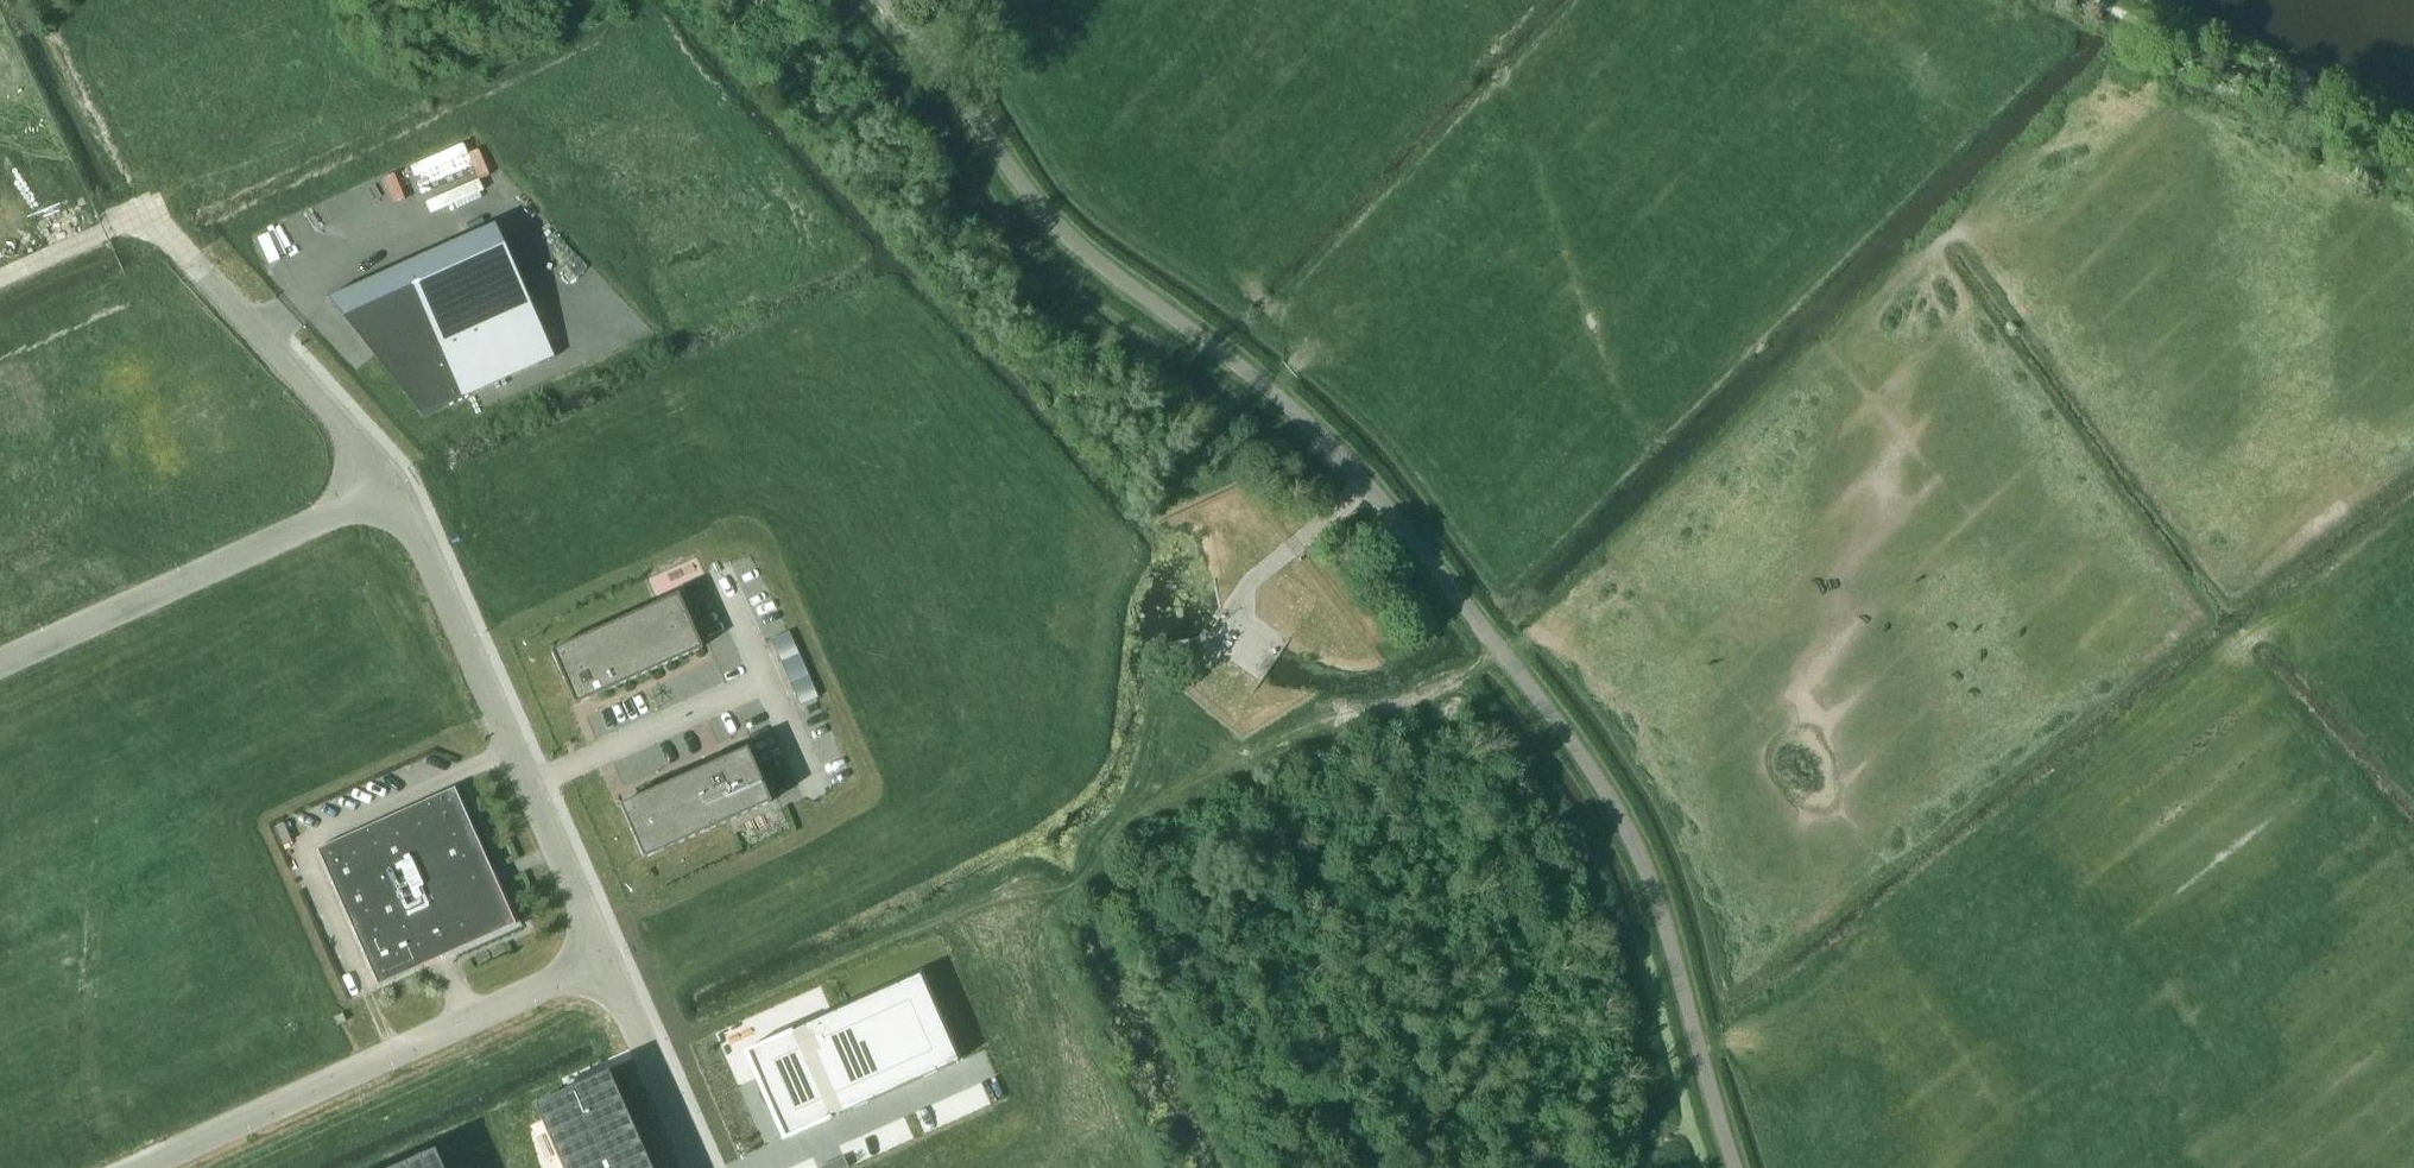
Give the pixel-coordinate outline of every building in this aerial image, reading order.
[(495,224),(329,299),(331,302),(335,301),(423,409),(419,411),(422,415),(554,356),(495,224)] [(678,594),(551,650),(575,704),(702,648),(678,594)] [(799,653),(790,631),(772,639),(782,661),(799,653)] [(1206,643),(1200,650),(1208,656),(1214,648),(1206,643)] [(819,697),(809,675),(791,683),(801,705),(819,697)] [(717,761),(618,807),(644,859),(775,799),(760,778),(760,779),(757,772),(747,748),(723,759),(717,762),(717,761)] [(516,924),(455,787),(318,849),(379,986),(516,924)] [(912,960),(739,1039),(778,1126),(951,1047),(912,960)] [(534,1102),(563,1167),(652,1167),(608,1069),(565,1088),(534,1102)] [(389,1167),(444,1167),(435,1148),(389,1167)]
